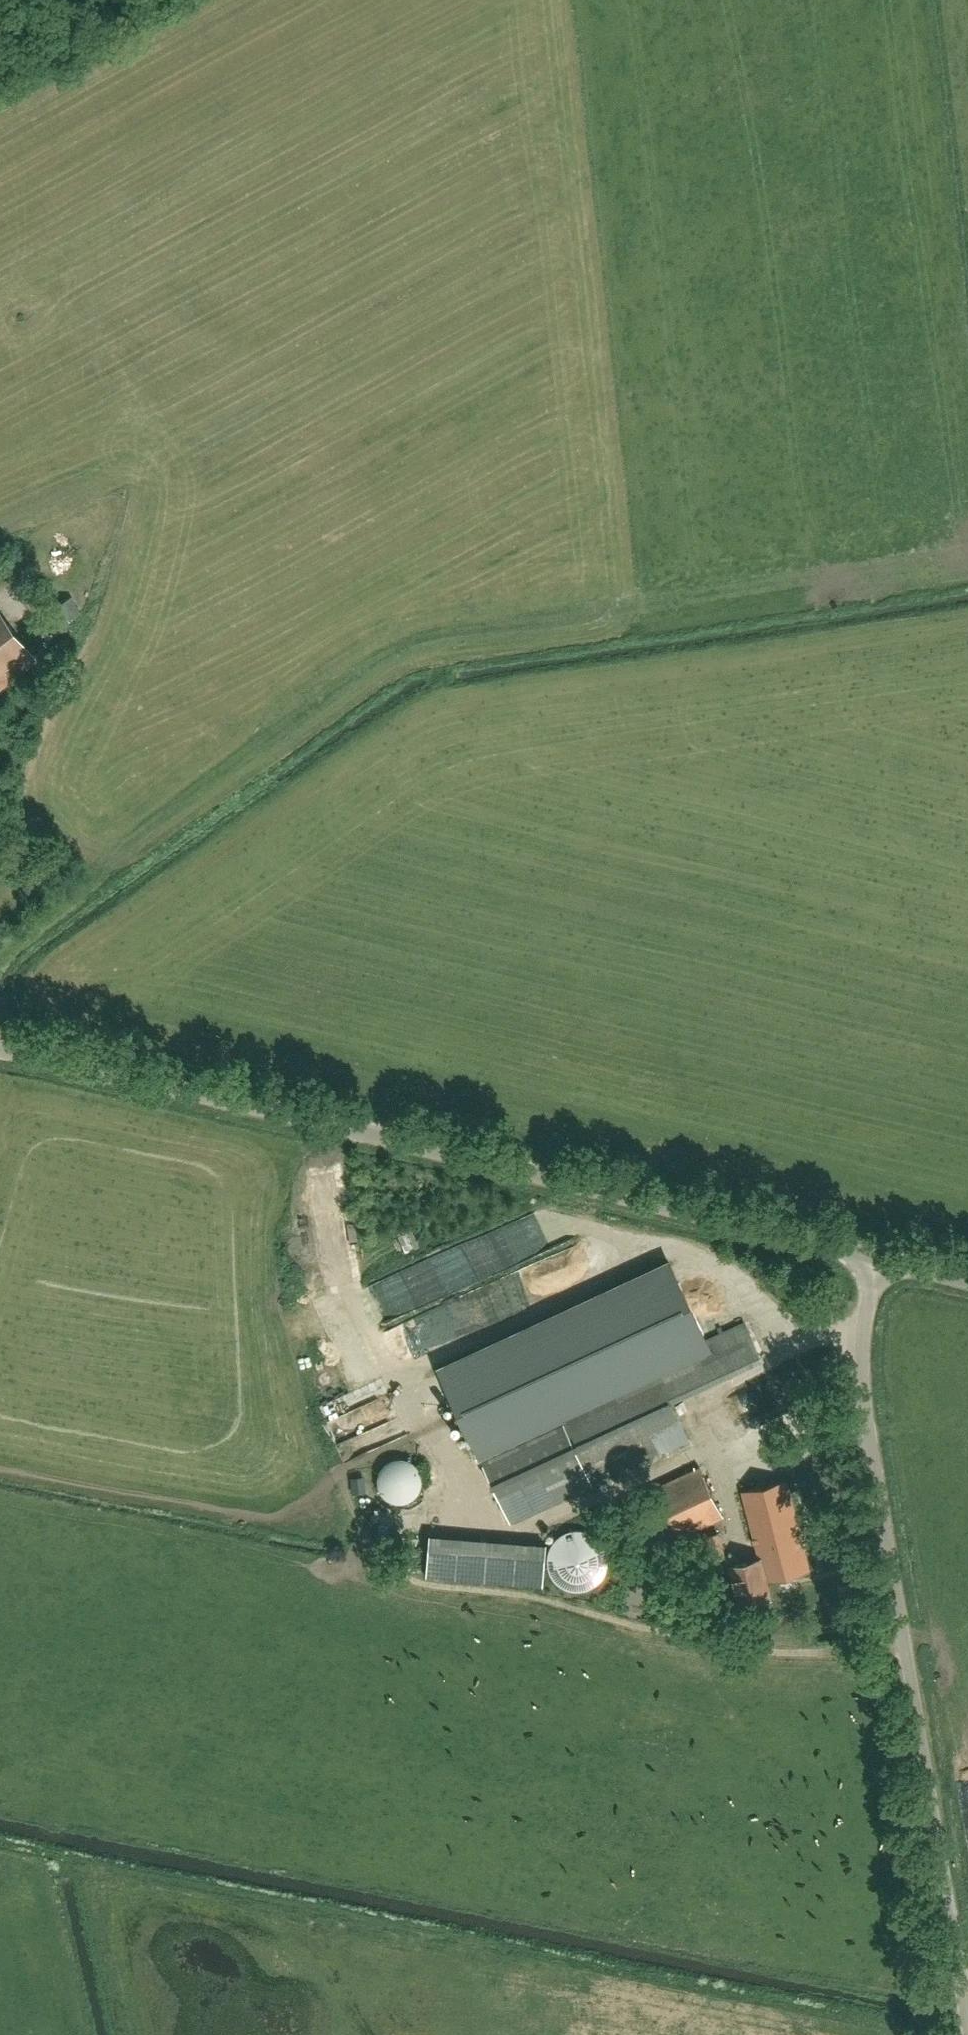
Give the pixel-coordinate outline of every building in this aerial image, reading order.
[(77,597),(49,613),(60,632),(87,616),(77,597)] [(47,659),(9,605),(0,612),(0,679),(6,687),(47,659)] [(707,1340),(670,1260),(435,1369),(478,1462),(481,1460),(509,1521),(590,1482),(686,1438),(670,1403),(662,1386),(753,1344),(744,1323),(707,1340)] [(409,1505),(432,1477),(402,1453),(379,1481),(409,1505)] [(642,1552),(723,1515),(700,1466),(654,1488),(658,1496),(623,1512),(642,1552)] [(808,1568),(786,1479),(742,1490),(759,1558),(730,1565),(740,1605),(769,1598),(764,1579),(808,1568)] [(851,1583),(839,1585),(842,1602),(854,1600),(851,1583)]
